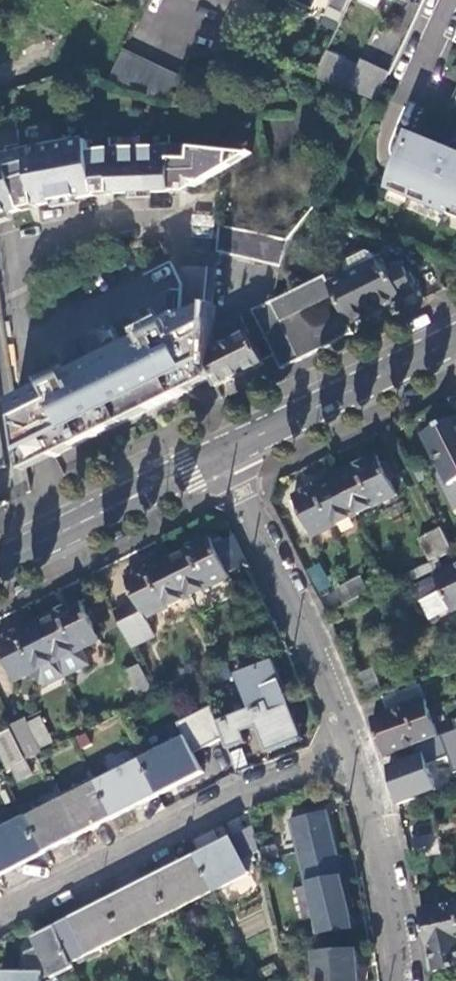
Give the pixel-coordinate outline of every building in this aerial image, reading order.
[(136,23),(90,0),(82,0),(45,79),(81,69),(109,82),(123,51),(136,23)] [(266,8),(250,0),(237,0),(211,52),(244,55),(266,8)] [(330,9),(345,16),(352,0),(334,0),(330,9)] [(377,8),(381,0),(359,0),(377,8)] [(180,77),(123,51),(109,82),(169,102),(180,77)] [(327,53),(325,59),(315,80),(328,85),(332,86),(344,61),(327,53)] [(359,68),(344,61),(332,86),(348,92),(359,68)] [(378,103),(391,76),(361,62),(359,68),(348,92),(378,103)] [(449,150),(413,135),(391,187),(412,195),(410,199),(429,207),(432,201),(439,204),(436,210),(455,218),(455,215),(455,145),(452,143),(449,150)] [(6,216),(22,211),(23,212),(38,208),(38,207),(95,196),(97,196),(97,197),(113,195),(113,194),(172,192),(172,193),(188,194),(189,181),(204,183),(229,168),(231,152),(191,148),(171,147),(110,150),(90,152),(88,141),(58,146),(57,146),(52,148),(27,152),(2,159),(0,160),(0,218),(6,216)] [(250,154),(231,152),(229,168),(253,154),(252,153),(250,154)] [(412,195),(391,187),(390,191),(410,199),(412,195)] [(439,204),(432,201),(429,207),(436,210),(439,204)] [(289,241),(221,225),(218,252),(282,267),(289,241)] [(347,276),(377,261),(374,255),(366,253),(347,262),(345,270),(347,276)] [(330,285),(350,325),(414,293),(401,267),(387,274),(380,259),(377,261),(347,276),(330,285)] [(302,360),(355,334),(350,325),(330,285),(326,278),(272,302),(302,360)] [(253,311),(281,370),(302,360),(272,302),(253,311)] [(214,307),(190,317),(212,319),(214,307)] [(212,319),(190,317),(170,327),(170,325),(148,336),(149,338),(70,377),(69,375),(47,385),(48,387),(30,396),(15,403),(26,473),(43,465),(214,381),(208,368),(212,323),(212,319)] [(215,322),(212,323),(208,368),(214,381),(217,387),(263,365),(240,317),(217,328),(215,322)] [(448,484),(455,480),(455,417),(422,434),(448,484)] [(378,456),(335,477),(354,516),(397,495),(378,456)] [(354,516),(335,477),(292,497),(311,536),(354,516)] [(429,563),(451,552),(440,529),(418,539),(429,563)] [(209,536),(167,557),(187,597),(228,576),(209,536)] [(455,561),(451,552),(429,563),(404,575),(409,584),(455,561)] [(187,597),(167,557),(124,578),(135,601),(113,612),(132,649),(157,636),(147,616),(187,597)] [(315,592),(330,587),(321,563),(307,567),(315,592)] [(452,613),(455,611),(455,567),(413,587),(419,602),(442,591),(451,611),(452,613)] [(363,578),(336,591),(343,605),(370,592),(363,578)] [(442,591),(419,602),(429,622),(451,611),(442,591)] [(81,600),(36,621),(56,660),(100,639),(81,600)] [(36,621),(0,639),(0,653),(13,681),(33,671),(38,683),(45,685),(64,676),(56,660),(36,621)] [(272,709),(288,703),(271,660),(236,674),(249,708),(268,700),(272,709)] [(232,677),(225,663),(220,665),(200,675),(206,689),(232,677)] [(124,672),(138,699),(151,693),(137,665),(124,672)] [(438,735),(418,684),(381,697),(387,714),(371,720),(384,756),(438,735)] [(302,738),(288,703),(272,709),(268,700),(249,708),(267,751),(302,738)] [(27,759),(43,751),(56,745),(43,718),(30,724),(27,719),(12,725),(27,759)] [(11,728),(0,733),(0,751),(8,768),(26,759),(11,728)] [(185,737),(140,759),(157,795),(203,772),(185,737)] [(234,768),(248,764),(242,746),(228,751),(234,768)] [(157,795),(140,759),(95,781),(113,817),(157,795)] [(113,817),(95,781),(60,799),(77,835),(113,817)] [(77,835),(60,799),(25,816),(42,852),(77,835)] [(320,859),(338,855),(327,811),(305,816),(303,810),(295,812),(296,818),(291,820),(300,857),(318,852),(320,859)] [(25,816),(0,829),(0,873),(42,852),(25,816)] [(253,825),(232,836),(244,859),(259,852),(253,825)] [(232,836),(196,854),(213,890),(250,871),(244,859),(232,836)] [(263,850),(266,864),(280,861),(277,846),(263,850)] [(347,893),(338,855),(320,859),(318,852),(300,857),(308,891),(300,893),(302,903),(347,893)] [(213,890),(196,854),(151,877),(169,912),(213,890)] [(169,912),(151,877),(106,900),(124,935),(169,912)] [(124,935),(106,900),(56,925),(71,962),(124,935)] [(419,908),(426,947),(429,972),(455,967),(455,901),(419,908)] [(318,980),(360,980),(358,948),(316,951),(318,980)] [(0,980),(41,980),(41,970),(0,971),(0,978),(0,980)]
